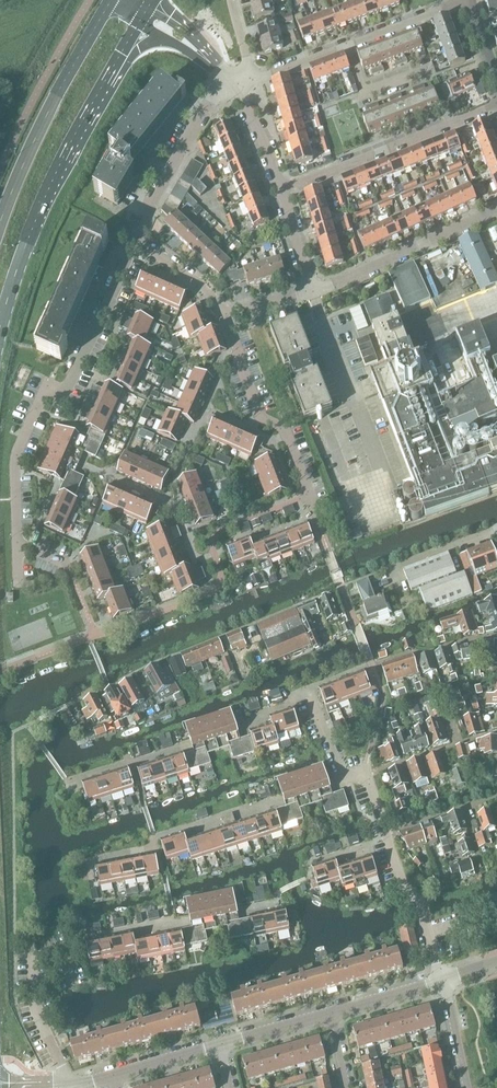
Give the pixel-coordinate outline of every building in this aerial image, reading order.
[(362,1),(368,16),(378,12),(374,0),(363,0),(362,1)] [(378,12),(389,8),(386,0),(374,0),(378,12)] [(389,8),(400,4),(398,0),(386,0),(389,8)] [(490,13),(496,11),(496,0),(485,0),(490,13)] [(362,1),(351,5),(357,20),(368,16),(362,1)] [(251,7),(254,20),(273,14),(270,2),(251,7)] [(351,5),(340,9),(346,24),(357,20),(351,5)] [(340,9),(330,13),(336,28),(346,24),(340,9)] [(330,13),(319,17),(325,32),(336,28),(330,13)] [(293,21),(292,14),(279,17),(281,24),(293,21)] [(433,21),(437,32),(452,27),(448,15),(433,21)] [(319,17),(308,21),(314,36),(325,32),(319,17)] [(314,36),(308,21),(298,24),(304,40),(314,36)] [(257,28),(260,41),(279,35),(276,23),(257,28)] [(437,32),(441,44),(457,38),(452,27),(437,32)] [(289,33),(293,44),(301,41),(296,30),(289,33)] [(420,30),(404,35),(411,53),(418,50),(419,53),(418,53),(420,58),(426,56),(419,38),(423,37),(420,30)] [(279,35),(260,41),(264,53),(282,48),(279,35)] [(404,35),(393,40),(402,65),(408,63),(406,58),(405,58),(404,56),(411,53),(404,35)] [(441,44),(446,56),(461,50),(457,38),(441,44)] [(393,40),(381,44),(387,62),(394,59),(395,62),(394,62),(396,67),(402,65),(393,40)] [(381,44),(369,49),(378,74),(384,71),(382,67),(381,67),(380,64),(387,62),(381,44)] [(378,74),(369,49),(357,53),(364,71),(371,68),(372,70),(371,71),(373,76),(378,74)] [(461,50),(446,56),(450,67),(465,62),(461,50)] [(344,54),(332,59),(338,74),(350,69),(344,54)] [(332,59),(321,63),(326,78),(338,74),(332,59)] [(326,78),(321,63),(309,67),(315,82),(326,78)] [(469,73),(457,78),(464,93),(475,88),(473,83),(469,73)] [(271,81),(275,93),(292,88),(288,76),(271,81)] [(457,78),(446,83),(453,98),(464,93),(457,78)] [(135,165),(132,162),(187,94),(179,87),(175,92),(163,83),(111,147),(120,155),(114,165),(112,164),(95,192),(117,205),(133,179),(135,179),(138,175),(143,172),(143,171),(142,172),(138,164),(139,163),(135,165)] [(453,98),(446,83),(440,86),(447,101),(453,98)] [(424,85),(418,87),(428,112),(440,107),(433,89),(425,92),(424,90),(426,89),(424,85)] [(416,96),(409,99),(416,116),(428,112),(418,87),(412,89),(414,94),(415,94),(416,96)] [(275,93),(278,105),(296,100),(292,88),(275,93)] [(400,94),(395,96),(404,121),(416,116),(409,99),(402,102),(401,99),(402,99),(400,94)] [(393,105),(386,108),(393,125),(404,121),(395,96),(389,98),(391,103),(392,103),(393,105)] [(278,105),(282,117),(299,112),(296,100),(278,105)] [(377,103),(371,105),(381,130),(393,125),(386,108),(379,111),(378,108),(379,108),(377,103)] [(381,130),(371,105),(366,108),(368,112),(369,112),(370,114),(362,117),(369,135),(381,130)] [(282,117),(285,129),(303,124),(299,112),(282,117)] [(472,126),(477,140),(492,134),(487,121),(472,126)] [(215,129),(220,142),(235,136),(230,124),(215,129)] [(285,129),(289,141),(306,136),(303,124),(285,129)] [(455,133),(443,138),(449,153),(461,148),(455,133)] [(482,153),(496,147),(496,145),(492,134),(477,140),(482,153)] [(220,142),(225,154),(239,148),(235,136),(220,142)] [(289,141),(292,153),(310,148),(306,136),(289,141)] [(443,138),(432,142),(438,157),(449,153),(443,138)] [(432,142),(421,147),(427,162),(438,157),(432,142)] [(421,147),(409,151),(415,166),(427,162),(421,147)] [(487,166),(496,162),(496,147),(482,153),(487,166)] [(225,154),(229,166),(244,160),(239,148),(225,154)] [(310,148),(292,153),(296,165),(313,160),(310,148)] [(409,151),(398,156),(404,171),(415,166),(409,151)] [(398,156),(387,160),(392,175),(404,171),(398,156)] [(192,160),(189,165),(200,171),(203,166),(192,160)] [(229,166),(234,178),(249,173),(244,160),(229,166)] [(387,160),(375,165),(381,180),(392,175),(387,160)] [(493,179),(496,177),(496,162),(487,166),(493,179)] [(189,165),(186,170),(197,176),(200,171),(189,165)] [(375,165),(364,169),(370,184),(381,180),(375,165)] [(364,169),(353,174),(358,189),(370,184),(364,169)] [(186,170),(183,175),(194,181),(197,176),(186,170)] [(210,174),(214,186),(219,184),(214,172),(210,174)] [(234,178),(239,191),(254,185),(249,173),(234,178)] [(358,189),(353,174),(341,178),(347,193),(358,189)] [(183,175),(180,180),(191,186),(194,181),(183,175)] [(180,180),(177,185),(188,192),(191,186),(180,180)] [(191,188),(200,196),(206,190),(197,182),(191,188)] [(214,186),(219,198),(224,197),(219,184),(214,186)] [(177,185),(174,190),(185,197),(187,194),(188,192),(177,185)] [(239,191),(244,203),(259,197),(254,185),(239,191)] [(470,186),(459,191),(465,205),(476,200),(470,186)] [(304,193),(308,205),(325,200),(321,188),(304,193)] [(174,190),(170,195),(182,202),(184,198),(185,197),(174,190)] [(459,191),(448,196),(454,210),(465,205),(459,191)] [(185,197),(184,198),(193,207),(192,208),(194,210),(193,212),(199,206),(187,194),(185,197)] [(170,195),(167,200),(179,207),(182,202),(170,195)] [(448,196),(436,201),(443,215),(454,210),(448,196)] [(244,203),(249,215),(263,209),(259,197),(244,203)] [(167,200),(164,205),(176,212),(179,207),(167,200)] [(308,205),(312,218),(328,213),(325,200),(308,205)] [(436,201),(425,206),(432,220),(443,215),(436,201)] [(164,205),(161,210),(170,219),(176,212),(164,205)] [(199,206),(193,212),(197,216),(203,209),(199,206)] [(425,206),(414,211),(421,225),(432,220),(425,206)] [(263,209),(249,215),(254,227),(268,222),(263,209)] [(414,211),(403,216),(409,230),(421,225),(414,211)] [(170,219),(164,225),(174,233),(185,221),(176,212),(170,219)] [(355,215),(352,216),(354,220),(354,221),(355,220),(357,219),(363,217),(361,212),(355,215)] [(312,218),(315,230),(332,225),(328,213),(312,218)] [(403,216),(392,221),(398,235),(409,230),(403,216)] [(185,221),(174,233),(183,242),(194,229),(185,221)] [(392,221),(381,226),(387,240),(398,235),(392,221)] [(315,230),(319,243),(336,238),(332,225),(315,230)] [(381,226),(370,231),(376,245),(387,240),(381,226)] [(194,229),(183,242),(192,250),(203,238),(194,229)] [(376,245),(370,231),(358,236),(365,250),(376,245)] [(481,292),(496,284),(496,277),(477,232),(458,241),(481,292)] [(104,252),(109,242),(88,233),(37,350),(61,361),(68,346),(64,344),(98,266),(102,268),(108,254),(104,252)] [(203,238),(192,250),(201,259),(212,247),(203,238)] [(319,243),(323,256),(339,251),(336,238),(319,243)] [(236,241),(232,244),(237,249),(241,246),(236,241)] [(270,244),(263,246),(265,252),(271,250),(270,244)] [(212,247),(201,259),(210,267),(221,255),(212,247)] [(339,251),(323,256),(326,268),(343,263),(339,251)] [(443,254),(446,270),(457,268),(454,252),(443,254)] [(221,255),(210,267),(219,276),(222,274),(222,273),(225,271),(229,266),(229,267),(230,272),(235,270),(236,270),(231,264),(221,255)] [(280,259),(267,263),(272,279),(285,275),(280,259)] [(405,311),(431,299),(414,262),(388,273),(405,311)] [(267,263),(255,266),(260,282),(272,279),(267,263)] [(225,271),(222,273),(224,275),(227,283),(233,281),(230,272),(229,267),(229,266),(225,271)] [(255,266),(243,270),(246,282),(248,286),(260,282),(255,266)] [(230,272),(233,281),(233,283),(239,281),(240,281),(237,272),(236,270),(235,270),(230,272)] [(237,272),(240,281),(239,281),(240,283),(246,282),(243,270),(237,272)] [(135,291),(146,296),(155,276),(144,271),(135,291)] [(146,296),(157,301),(166,281),(155,276),(146,296)] [(157,301),(168,306),(177,286),(166,281),(157,301)] [(177,286),(168,306),(179,311),(188,291),(177,286)] [(389,295),(364,304),(373,327),(388,366),(389,367),(372,374),(380,393),(379,393),(384,405),(383,405),(415,486),(427,517),(488,494),(488,496),(489,496),(489,495),(496,492),(496,450),(476,458),(476,456),(475,456),(475,457),(443,469),(427,428),(419,431),(406,396),(423,390),(434,385),(421,351),(414,354),(410,342),(407,343),(389,295)] [(132,309),(139,312),(142,305),(135,303),(132,309)] [(181,316),(186,327),(206,320),(199,303),(192,306),(194,311),(181,316)] [(142,305),(139,312),(146,315),(149,308),(142,305)] [(154,319),(161,322),(164,315),(157,312),(154,319)] [(124,317),(121,322),(150,334),(155,323),(136,314),(133,321),(124,317)] [(164,315),(161,322),(167,325),(170,318),(164,315)] [(289,367),(294,380),(290,381),(305,420),(317,415),(318,418),(319,419),(320,419),(321,419),(322,418),(322,417),(322,416),(321,414),(333,409),(318,371),(316,371),(315,368),(319,367),(316,360),(313,361),(311,358),(313,358),(298,319),(286,324),(285,321),(284,320),(283,320),(282,320),(281,321),(281,322),(281,323),(282,326),(270,330),(285,368),(289,367)] [(190,339),(197,336),(210,331),(210,330),(206,320),(186,327),(190,339)] [(126,337),(133,340),(145,346),(146,345),(150,334),(121,322),(119,326),(128,331),(126,337)] [(197,336),(202,347),(222,339),(217,327),(210,330),(210,331),(197,336)] [(421,351),(434,385),(439,396),(443,394),(448,404),(443,406),(450,423),(474,413),(479,425),(496,417),(496,416),(474,361),(490,354),(479,327),(421,351)] [(368,336),(355,341),(365,366),(378,361),(368,336)] [(222,339),(202,347),(206,358),(226,350),(222,339)] [(133,340),(128,351),(148,360),(153,348),(146,345),(145,346),(133,340)] [(128,351),(123,362),(143,371),(148,360),(128,351)] [(164,359),(171,362),(173,357),(166,354),(164,359)] [(123,362),(118,372),(138,381),(143,371),(123,362)] [(193,370),(189,381),(208,390),(215,374),(208,371),(206,376),(193,370)] [(138,381),(118,372),(114,383),(133,392),(138,381)] [(189,381),(184,392),(204,401),(208,390),(189,381)] [(91,390),(120,403),(125,392),(105,383),(102,389),(93,385),(91,390)] [(95,405),(115,414),(120,403),(91,390),(89,395),(98,399),(95,405)] [(150,396),(157,399),(159,394),(153,391),(150,396)] [(184,392),(179,403),(199,412),(204,401),(184,392)] [(179,403),(174,414),(187,419),(186,420),(194,423),(199,412),(179,403)] [(81,412),(110,425),(115,414),(95,405),(93,411),(83,407),(81,412)] [(167,410),(162,422),(182,430),(186,420),(187,419),(174,414),(167,410)] [(85,427),(90,429),(105,436),(110,425),(81,412),(79,417),(88,421),(85,427)] [(212,426),(207,438),(239,452),(237,457),(247,462),(249,457),(251,457),(256,445),(261,447),(264,439),(259,437),(216,418),(211,416),(207,424),(212,426)] [(182,430),(162,422),(157,433),(177,442),(182,430)] [(56,429),(53,436),(69,443),(76,446),(79,441),(80,437),(71,433),(70,433),(66,431),(57,427),(56,429)] [(321,452),(331,449),(323,428),(314,432),(321,452)] [(80,451),(84,452),(96,457),(101,460),(104,456),(98,453),(105,436),(90,429),(86,439),(85,439),(81,450),(80,451)] [(138,436),(145,439),(148,432),(141,429),(138,436)] [(148,432),(145,439),(151,442),(154,435),(148,432)] [(53,436),(47,448),(61,454),(70,459),(74,451),(76,446),(69,443),(53,436)] [(160,446),(166,449),(169,442),(163,439),(160,446)] [(169,442),(166,449),(173,452),(176,445),(169,442)] [(47,450),(42,461),(58,468),(65,471),(66,468),(70,459),(61,454),(47,448),(47,450)] [(117,471),(128,476),(137,456),(126,451),(117,471)] [(253,464),(248,466),(253,477),(258,475),(267,498),(287,490),(274,456),(273,456),(268,459),(266,453),(256,457),(258,463),(253,464)] [(215,460),(221,463),(224,457),(218,454),(215,460)] [(128,476),(139,481),(148,461),(137,456),(128,476)] [(195,463),(202,466),(205,459),(198,456),(195,463)] [(224,457),(221,463),(228,466),(231,460),(224,457)] [(42,461),(38,470),(51,476),(59,480),(61,481),(62,478),(65,471),(58,468),(42,461)] [(139,481),(150,486),(159,466),(148,461),(139,481)] [(159,466),(150,486),(161,491),(170,471),(159,466)] [(64,482),(59,492),(74,499),(84,477),(69,471),(68,471),(68,473),(64,481),(64,482)] [(178,481),(182,492),(203,484),(198,473),(178,481)] [(237,476),(239,483),(246,480),(244,473),(237,476)] [(220,483),(223,489),(229,487),(227,480),(220,483)] [(246,480),(239,483),(242,490),(249,487),(246,480)] [(182,492),(187,504),(207,496),(203,484),(182,492)] [(102,505),(113,510),(122,490),(111,485),(102,505)] [(229,487),(223,489),(225,496),(232,494),(229,487)] [(113,510),(124,515),(133,495),(122,490),(113,510)] [(222,490),(215,492),(218,499),(225,497),(222,490)] [(59,492),(54,503),(74,512),(79,501),(74,499),(59,492)] [(124,515),(135,519),(144,500),(133,495),(124,515)] [(187,504),(191,515),(211,507),(207,496),(187,504)] [(144,500),(135,519),(146,524),(151,512),(156,515),(160,507),(144,500)] [(240,505),(243,512),(250,509),(247,502),(240,505)] [(54,503),(49,514),(69,523),(74,512),(54,503)] [(211,507),(191,515),(194,521),(185,524),(187,529),(216,518),(211,507)] [(69,523),(49,514),(45,525),(64,534),(69,523)] [(94,523),(100,526),(104,520),(97,517),(94,523)] [(109,530),(116,533),(119,526),(112,523),(109,530)] [(307,523),(295,527),(303,548),(315,543),(307,523)] [(145,532),(150,544),(179,532),(177,527),(168,531),(165,524),(145,532)] [(119,526),(116,533),(122,536),(125,529),(119,526)] [(295,527),(284,532),(292,552),(303,548),(295,527)] [(73,541),(79,544),(84,530),(78,528),(76,533),(76,534),(73,541)] [(362,537),(359,529),(345,535),(348,542),(362,537)] [(150,544),(154,555),(174,547),(172,541),(181,537),(179,532),(150,544)] [(284,532),(273,536),(281,556),(292,552),(284,532)] [(273,536),(262,541),(270,561),(281,556),(273,536)] [(249,537),(237,542),(245,562),(256,558),(251,545),(252,545),(249,537)] [(262,541),(252,545),(251,545),(256,558),(259,565),(270,561),(262,541)] [(245,562),(237,542),(226,546),(234,566),(245,562)] [(467,552),(459,555),(474,595),(482,592),(476,577),(496,569),(496,558),(491,543),(467,552)] [(80,555),(85,566),(105,558),(100,547),(80,555)] [(154,555),(158,566),(179,558),(174,547),(154,555)] [(448,552),(403,569),(411,590),(420,587),(454,574),(456,573),(448,552)] [(85,566),(89,577),(109,569),(105,558),(85,566)] [(163,577),(170,574),(183,569),(179,558),(158,566),(163,577)] [(170,574),(174,585),(204,573),(202,568),(192,572),(190,566),(183,569),(170,574)] [(89,577),(93,588),(113,580),(109,569),(89,577)] [(246,573),(241,575),(246,586),(249,584),(251,584),(247,572),(246,573)] [(204,573),(174,585),(179,596),(199,589),(196,582),(206,579),(204,573)] [(454,574),(420,587),(421,589),(419,590),(427,611),(472,595),(464,573),(455,576),(454,574)] [(250,576),(254,586),(260,584),(256,574),(250,576)] [(356,584),(363,603),(366,602),(368,605),(361,608),(367,622),(392,612),(387,599),(388,598),(387,598),(381,600),(381,599),(378,600),(379,601),(377,602),(368,579),(356,584)] [(98,600),(105,597),(105,596),(118,591),(113,580),(93,588),(98,600)] [(105,597),(109,608),(130,600),(125,588),(118,591),(105,596),(105,597)] [(165,601),(161,593),(155,595),(158,603),(165,601)] [(319,601),(327,621),(339,617),(331,596),(319,601)] [(477,604),(480,614),(487,611),(490,619),(496,617),(496,598),(477,604)] [(130,600),(109,608),(114,619),(134,611),(130,600)] [(308,636),(315,633),(309,618),(319,614),(314,601),(297,609),(308,636)] [(311,646),(295,609),(257,626),(259,631),(273,662),(311,646)] [(443,632),(461,627),(464,637),(478,632),(472,612),(440,622),(443,632)] [(490,619),(492,627),(485,628),(486,633),(494,632),(496,631),(496,617),(490,619)] [(342,626),(345,634),(350,632),(347,624),(342,626)] [(240,631),(226,636),(232,651),(246,645),(243,637),(259,631),(257,626),(241,633),(240,631)] [(315,633),(308,636),(314,650),(321,647),(315,633)] [(443,635),(437,637),(439,644),(445,642),(443,635)] [(218,639),(209,643),(215,657),(224,653),(218,639)] [(403,642),(406,651),(411,649),(408,640),(403,642)] [(494,640),(477,642),(478,650),(493,649),(493,658),(492,658),(491,664),(496,665),(496,641),(494,640)] [(209,643),(199,647),(205,661),(215,657),(209,643)] [(477,658),(474,645),(460,647),(460,645),(452,648),(454,655),(456,661),(462,660),(477,658)] [(199,647),(190,651),(198,671),(203,669),(200,663),(205,661),(199,647)] [(448,649),(435,653),(440,670),(448,667),(449,667),(453,666),(448,649)] [(378,653),(380,659),(387,657),(385,650),(378,653)] [(198,671),(190,651),(180,655),(186,669),(191,667),(194,673),(198,671)] [(234,653),(229,655),(232,663),(234,668),(240,666),(238,661),(237,661),(234,653)] [(418,658),(424,675),(432,672),(433,676),(437,675),(431,654),(418,658)] [(413,655),(397,660),(403,678),(418,673),(417,668),(413,655)] [(169,661),(176,678),(186,674),(179,657),(169,661)] [(229,657),(222,659),(226,670),(233,667),(229,657)] [(403,678),(397,660),(381,665),(386,678),(387,683),(403,678)] [(158,665),(145,672),(152,685),(150,686),(155,694),(157,694),(157,695),(169,688),(173,694),(179,691),(166,669),(161,671),(158,665)] [(240,666),(234,668),(238,678),(244,676),(244,675),(240,666)] [(352,676),(360,696),(362,700),(373,695),(372,692),(376,690),(373,681),(368,683),(364,672),(352,676)] [(352,676),(341,680),(349,701),(360,696),(352,676)] [(143,702),(131,679),(119,685),(131,708),(143,702)] [(341,680),(330,685),(338,705),(349,701),(341,680)] [(496,681),(496,693),(494,693),(494,694),(487,694),(486,706),(494,706),(494,707),(496,707),(496,681)] [(205,685),(202,686),(202,687),(202,688),(203,688),(203,689),(205,695),(215,691),(212,682),(205,685)] [(420,682),(415,684),(417,693),(423,691),(420,682)] [(338,705),(330,685),(319,689),(328,714),(340,710),(338,705)] [(106,696),(102,698),(112,714),(115,712),(119,719),(130,712),(123,698),(122,699),(115,687),(105,693),(106,696)] [(405,688),(397,690),(399,697),(407,695),(405,688)] [(446,695),(439,697),(441,705),(448,703),(451,713),(465,709),(462,698),(460,691),(446,695)] [(87,709),(82,711),(87,721),(96,716),(99,722),(108,718),(96,695),(84,702),(87,709)] [(183,699),(176,702),(178,708),(186,704),(183,699)] [(435,701),(430,703),(433,712),(439,710),(435,701)] [(281,713),(290,740),(301,736),(293,709),(281,713)] [(231,710),(185,724),(191,743),(194,752),(206,748),(208,754),(230,747),(228,744),(240,740),(236,728),(231,710)] [(433,712),(432,712),(435,720),(439,718),(441,717),(439,710),(433,712)] [(277,737),(279,743),(290,740),(281,713),(269,717),(272,724),(276,737),(277,737)] [(424,720),(422,713),(415,716),(417,722),(424,720)] [(464,718),(469,737),(484,732),(479,713),(464,718)] [(426,723),(434,745),(446,741),(439,718),(435,720),(426,723)] [(122,721),(115,724),(117,730),(124,728),(122,721)] [(397,722),(391,724),(392,727),(393,730),(399,728),(397,722)] [(260,728),(267,748),(279,744),(279,743),(277,737),(276,737),(272,724),(260,728)] [(104,726),(94,730),(96,737),(107,733),(104,726)] [(418,737),(412,739),(416,751),(429,747),(421,726),(415,729),(418,737)] [(249,731),(251,736),(256,752),(267,748),(260,728),(249,731)] [(416,751),(412,739),(406,741),(403,733),(397,735),(404,756),(416,751)] [(228,744),(230,747),(234,759),(256,752),(251,736),(240,740),(228,744)] [(484,750),(484,755),(496,753),(496,736),(483,739),(476,740),(476,744),(479,744),(480,750),(484,750)] [(400,759),(394,745),(392,739),(387,741),(389,747),(385,749),(380,749),(380,748),(377,750),(382,765),(389,762),(390,763),(400,759)] [(467,758),(465,751),(464,745),(456,747),(459,759),(467,758)] [(206,748),(194,752),(184,755),(189,771),(211,764),(208,754),(206,748)] [(183,753),(171,757),(178,777),(189,774),(189,771),(184,755),(183,753)] [(424,758),(432,779),(445,774),(438,753),(424,758)] [(171,757),(160,760),(166,781),(178,777),(171,757)] [(427,779),(420,758),(406,763),(414,784),(427,779)] [(160,760),(148,764),(155,785),(166,781),(160,760)] [(155,785),(148,764),(137,768),(143,788),(155,785)] [(320,781),(327,779),(323,765),(277,780),(282,794),(289,791),(290,794),(298,791),(298,788),(312,784),(312,786),(321,784),(320,781)] [(392,791),(394,796),(399,811),(406,808),(402,799),(400,800),(398,793),(406,790),(404,787),(409,785),(402,767),(389,771),(395,790),(392,791)] [(127,768),(116,771),(123,792),(134,788),(127,768)] [(454,771),(456,777),(454,778),(457,786),(466,783),(461,769),(454,771)] [(116,771),(105,775),(111,796),(123,792),(116,771)] [(105,775),(93,779),(100,799),(111,796),(105,775)] [(100,799),(93,779),(82,782),(88,803),(100,799)] [(321,799),(326,814),(349,807),(344,791),(321,799)] [(430,792),(430,793),(433,802),(439,800),(435,791),(434,791),(430,792)] [(126,800),(128,809),(134,808),(133,805),(131,804),(129,799),(126,800)] [(298,803),(276,810),(281,826),(303,819),(298,803)] [(276,810),(264,814),(271,835),(282,831),(281,826),(276,810)] [(478,815),(484,833),(475,835),(479,848),(488,845),(487,842),(491,840),(488,831),(496,828),(490,811),(489,811),(487,811),(484,812),(483,813),(478,815)] [(450,822),(454,835),(467,831),(460,812),(433,821),(438,833),(444,830),(442,825),(450,822)] [(232,814),(228,816),(227,816),(237,846),(248,842),(242,822),(235,824),(232,814)] [(264,814),(253,818),(260,839),(271,835),(264,814)] [(225,827),(219,829),(226,850),(237,846),(227,816),(222,817),(225,827)] [(253,818),(242,822),(248,842),(260,839),(253,818)] [(335,820),(333,823),(339,828),(341,824),(335,820)] [(420,825),(421,827),(427,845),(428,848),(435,845),(438,853),(443,851),(442,848),(441,844),(439,840),(439,839),(437,840),(431,822),(420,825)] [(409,851),(427,845),(421,827),(401,833),(400,836),(409,851)] [(219,829),(208,833),(214,853),(226,850),(219,829)] [(178,857),(189,853),(190,853),(185,840),(186,840),(183,832),(171,836),(178,857)] [(208,833),(196,837),(203,857),(214,853),(208,833)] [(458,844),(463,857),(474,853),(470,840),(469,840),(467,835),(462,837),(463,842),(458,844)] [(167,861),(178,857),(171,836),(160,840),(167,861)] [(190,853),(189,853),(192,861),(203,857),(196,837),(186,840),(185,840),(190,853)] [(347,838),(341,840),(344,849),(346,848),(350,847),(347,840),(347,838)] [(155,854),(143,856),(147,877),(159,875),(155,854)] [(143,856),(132,858),(136,879),(147,877),(143,856)] [(371,856),(360,860),(366,880),(368,887),(380,883),(371,856)] [(413,861),(418,868),(423,864),(418,857),(413,861)] [(132,858),(120,860),(124,882),(136,879),(132,858)] [(335,859),(323,863),(330,884),(341,880),(337,867),(335,859)] [(120,860),(108,862),(112,884),(124,882),(120,860)] [(360,860),(348,863),(355,884),(366,880),(360,860)] [(475,875),(470,860),(457,864),(457,865),(449,868),(452,875),(460,872),(461,875),(465,874),(466,878),(475,875)] [(112,884),(108,862),(96,865),(100,886),(112,884)] [(323,863),(312,867),(315,879),(318,888),(330,884),(323,863)] [(337,867),(341,880),(343,888),(355,884),(348,863),(337,867)] [(92,890),(90,891),(92,900),(94,899),(98,898),(96,889),(92,890)] [(190,920),(191,928),(204,925),(205,931),(228,927),(227,923),(239,921),(237,912),(233,890),(186,900),(189,914),(190,920)] [(273,911),(278,932),(289,930),(285,909),(273,911)] [(261,914),(266,935),(278,932),(273,911),(261,914)] [(249,916),(250,919),(253,935),(254,937),(266,935),(261,914),(249,916)] [(227,923),(228,927),(230,940),(253,935),(250,919),(239,921),(227,923)] [(191,928),(180,930),(184,947),(184,946),(207,942),(205,931),(204,925),(191,928)] [(418,951),(412,926),(400,928),(404,947),(405,951),(405,954),(418,951)] [(180,930),(169,933),(173,954),(185,951),(184,947),(180,930)] [(133,932),(121,934),(126,956),(136,953),(137,953),(135,940),(133,932)] [(169,933),(157,935),(162,956),(173,954),(169,933)] [(121,934),(109,937),(114,958),(126,956),(121,934)] [(157,935),(146,937),(150,959),(162,956),(157,935)] [(109,937),(98,939),(102,961),(114,958),(109,937)] [(146,937),(135,940),(137,953),(136,953),(138,961),(150,959),(146,937)] [(102,961),(98,939),(86,942),(90,963),(102,961)] [(383,954),(376,956),(382,974),(387,973),(403,968),(399,956),(398,951),(388,954),(386,950),(382,951),(383,954)] [(367,960),(356,963),(361,980),(376,976),(381,974),(382,974),(376,956),(370,957),(369,955),(365,956),(366,958),(366,959),(367,960)] [(341,966),(335,968),(340,986),(347,984),(352,983),(361,980),(356,963),(346,967),(345,965),(344,962),(340,963),(341,966)] [(325,972),(314,975),(319,992),(340,986),(335,968),(334,965),(328,967),(324,968),(325,972)] [(300,980),(294,981),(298,998),(319,992),(314,975),(304,978),(303,975),(303,974),(299,975),(300,980)] [(283,984),(273,987),(278,1004),(298,998),(294,981),(287,983),(286,979),(282,980),(283,984)] [(258,991),(252,993),(257,1010),(278,1004),(273,987),(262,990),(261,986),(257,987),(258,991)] [(242,996),(231,999),(236,1016),(257,1010),(252,993),(246,995),(244,991),(240,992),(242,996)] [(430,1006),(414,1011),(420,1032),(436,1027),(430,1006)] [(181,1013),(175,1015),(180,1032),(201,1026),(196,1009),(185,1012),(184,1007),(180,1009),(181,1013)] [(414,1011),(399,1015),(405,1036),(420,1032),(414,1011)] [(159,1038),(180,1032),(175,1015),(169,1017),(167,1012),(163,1013),(164,1018),(154,1021),(159,1038)] [(399,1015),(383,1019),(390,1041),(405,1036),(399,1015)] [(138,1044),(159,1038),(154,1021),(144,1024),(143,1019),(139,1020),(140,1025),(133,1027),(138,1044)] [(383,1019),(368,1024),(374,1045),(390,1041),(383,1019)] [(138,1044),(133,1027),(127,1029),(125,1024),(121,1025),(123,1030),(112,1033),(117,1050),(138,1044)] [(374,1045),(368,1024),(353,1028),(359,1049),(374,1045)] [(117,1050),(112,1033),(102,1036),(101,1031),(97,1032),(98,1037),(92,1039),(96,1056),(117,1050)] [(67,1035),(60,1037),(62,1045),(69,1043),(67,1035)] [(75,1062),(96,1056),(92,1039),(85,1041),(84,1036),(80,1037),(81,1042),(71,1045),(75,1062)] [(319,1038),(304,1042),(310,1063),(326,1059),(319,1038)] [(304,1042),(289,1046),(295,1068),(310,1063),(304,1042)] [(407,1045),(392,1050),(394,1055),(409,1051),(407,1045)] [(289,1046),(273,1051),(279,1072),(295,1068),(289,1046)] [(374,1046),(369,1048),(372,1059),(377,1057),(374,1046)] [(423,1057),(424,1064),(441,1060),(442,1060),(441,1052),(439,1053),(438,1048),(419,1052),(420,1058),(423,1057)] [(273,1051),(258,1055),(264,1076),(279,1072),(273,1051)] [(264,1076),(258,1055),(243,1060),(249,1081),(264,1076)] [(423,1071),(424,1077),(443,1073),(441,1060),(424,1064),(426,1070),(423,1071)] [(362,1067),(365,1078),(381,1074),(379,1063),(362,1067)] [(194,1074),(198,1087),(215,1087),(210,1069),(194,1074)] [(429,1087),(431,1087),(446,1085),(443,1073),(424,1077),(426,1082),(428,1082),(429,1087)] [(179,1078),(182,1087),(198,1087),(194,1074),(179,1078)] [(367,1087),(371,1087),(384,1085),(381,1074),(365,1078),(367,1087)] [(297,1077),(282,1081),(284,1087),(299,1082),(297,1077)] [(164,1082),(165,1087),(182,1087),(179,1078),(164,1082)] [(318,1087),(330,1087),(328,1079),(317,1081),(318,1087)]
